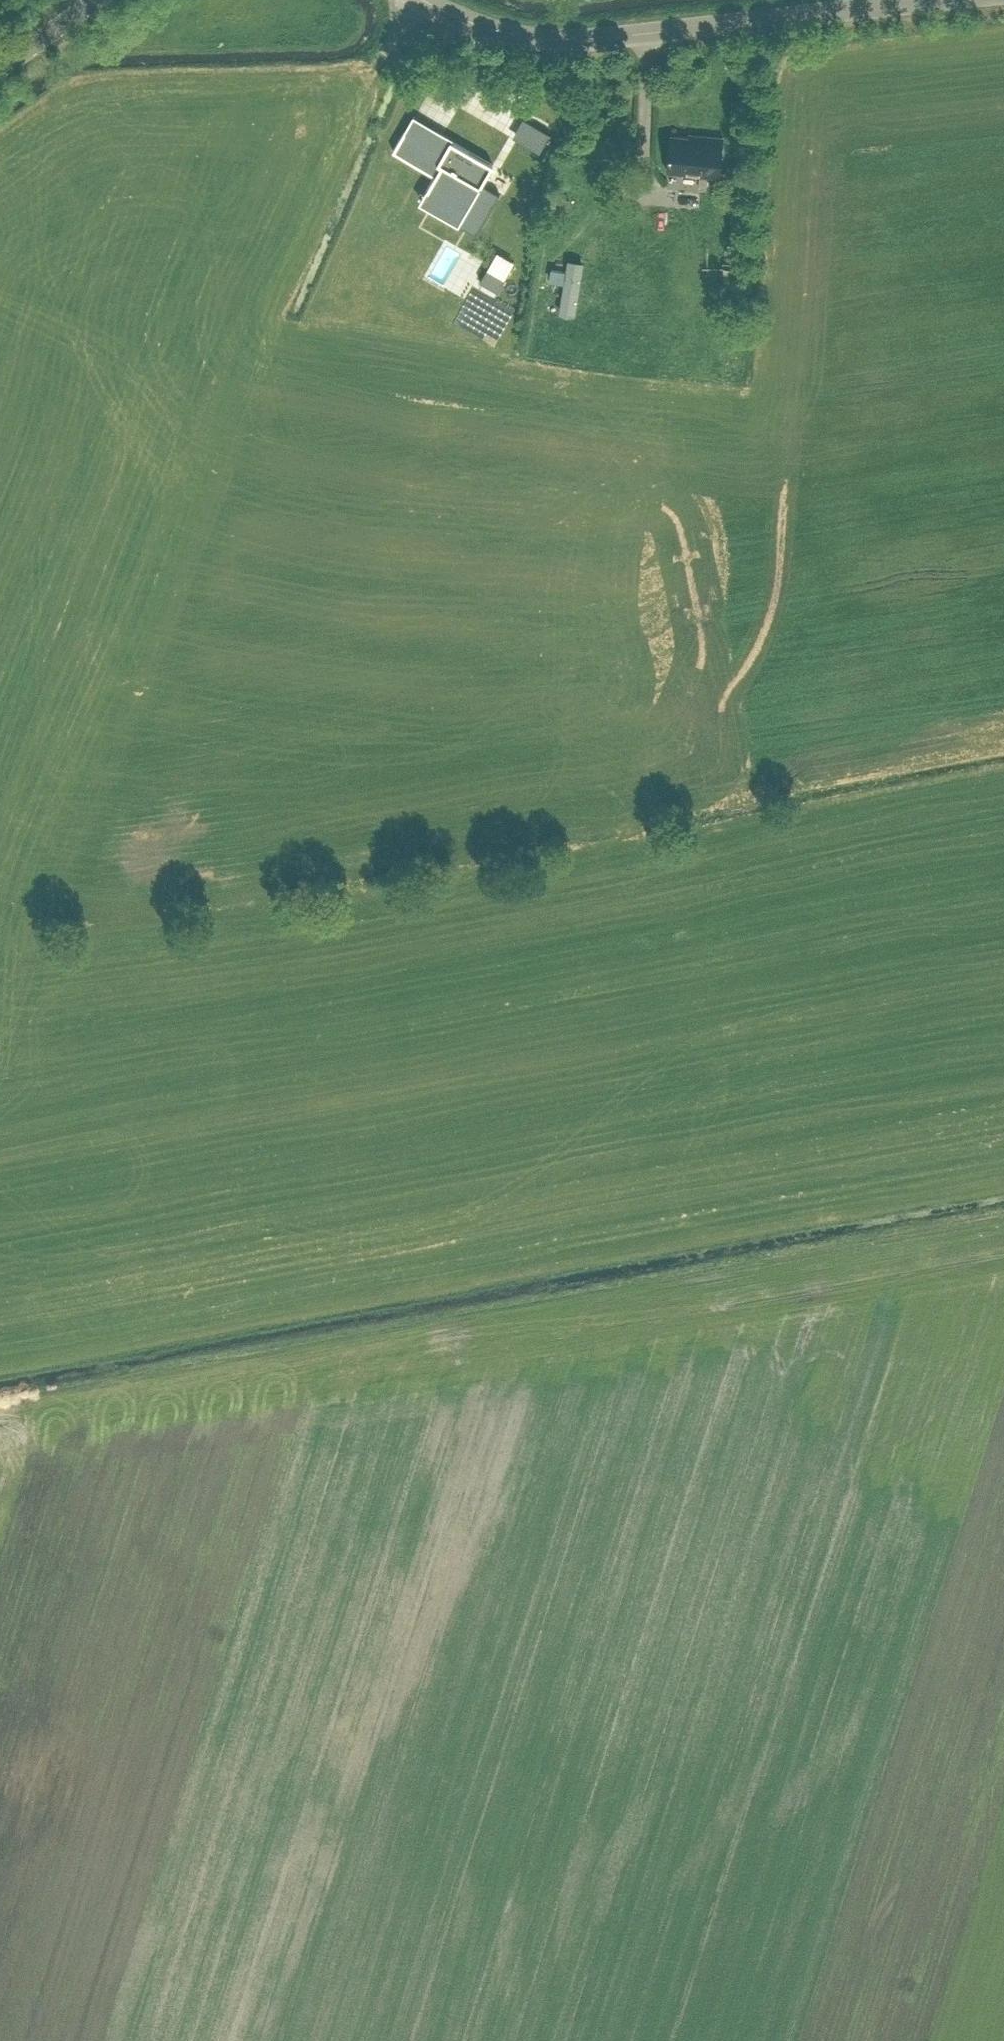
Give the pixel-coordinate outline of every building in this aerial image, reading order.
[(528,120),(517,138),(540,151),(550,133),(528,120)] [(404,130),(393,149),(435,174),(427,188),(428,189),(431,184),(449,194),(446,199),(463,209),(456,221),(477,233),(500,193),(482,183),(493,163),(452,140),(450,139),(442,153),(404,130)] [(720,174),(723,136),(698,134),(698,137),(671,134),(667,170),(720,174)] [(555,274),(564,276),(558,308),(572,310),(581,257),(567,254),(566,260),(557,259),(555,274)] [(487,268),(480,280),(498,291),(505,279),(487,268)]
